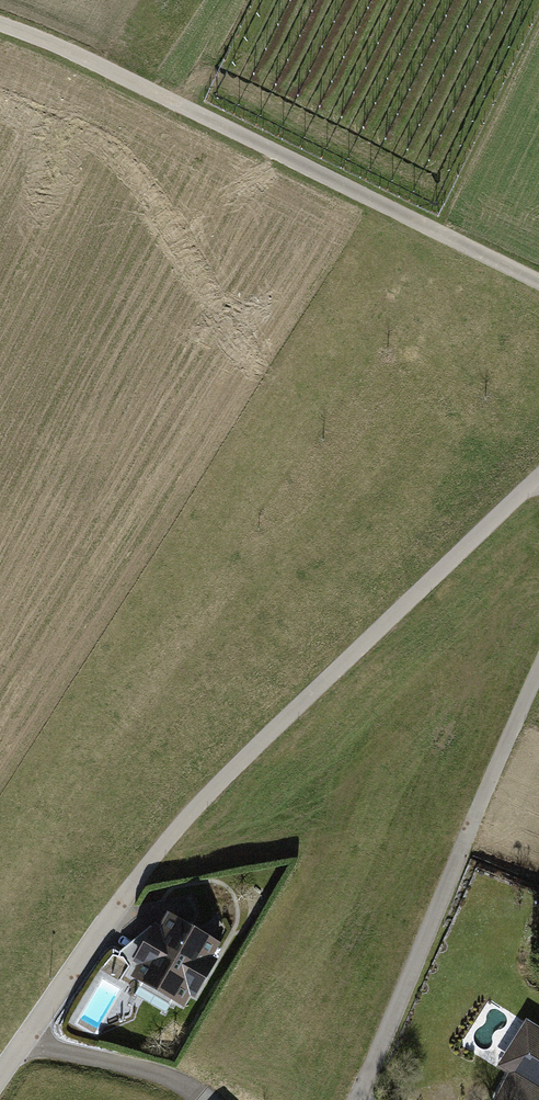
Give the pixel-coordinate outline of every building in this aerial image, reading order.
[(186,988),(194,993),(212,961),(205,957),(213,943),(171,918),(163,932),(150,925),(130,960),(142,968),(138,975),(180,1000),(186,988)] [(499,1099),(538,1099),(538,1039),(520,1070),(514,1065),(511,1069),(519,1075),(511,1090),(506,1088),(499,1099)]
